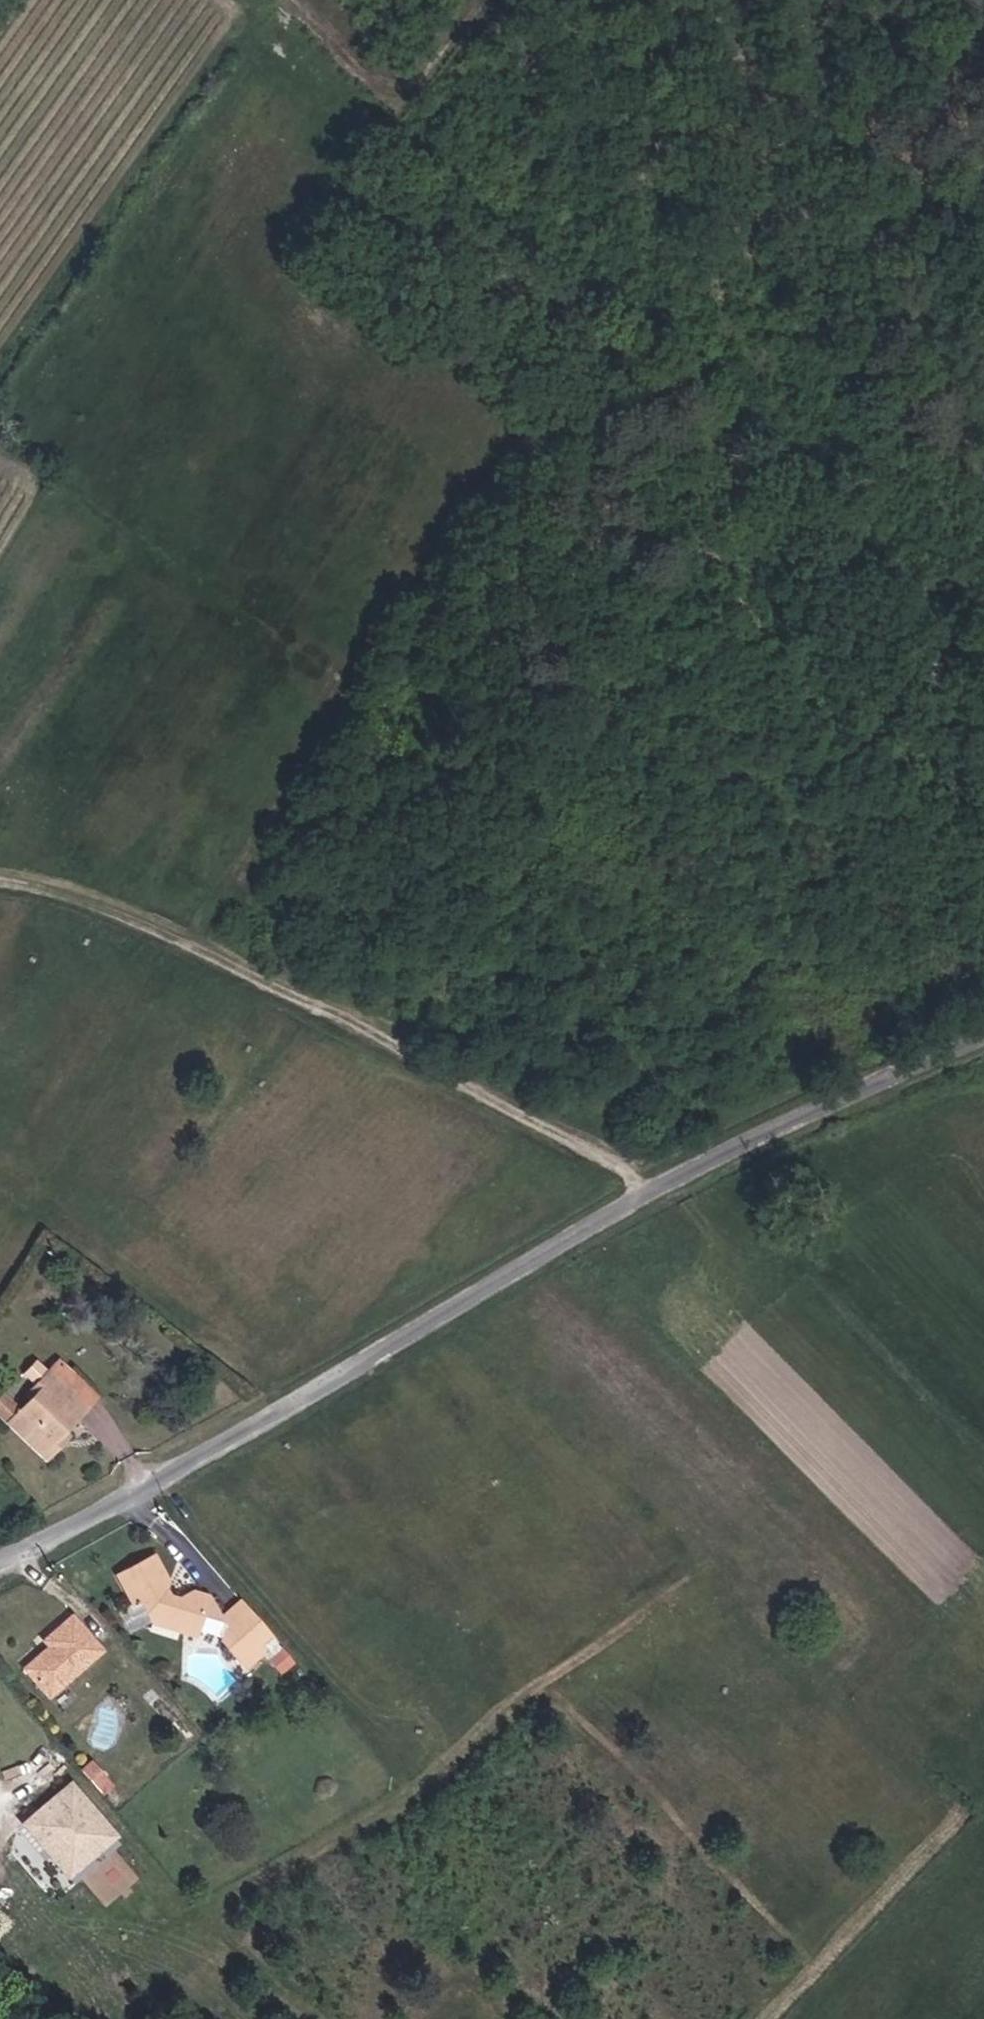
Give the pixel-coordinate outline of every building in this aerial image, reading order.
[(81,1388),(40,1355),(31,1367),(71,1399),(81,1388)] [(71,1399),(31,1367),(12,1389),(18,1395),(8,1407),(0,1417),(0,1427),(33,1453),(52,1428),(50,1427),(71,1399)] [(130,1601),(165,1578),(154,1565),(145,1564),(118,1587),(130,1601)] [(168,1582),(165,1578),(130,1601),(138,1611),(146,1606),(162,1624),(207,1629),(208,1623),(224,1625),(252,1657),(280,1632),(248,1596),(226,1612),(209,1592),(193,1589),(185,1598),(173,1597),(168,1591),(168,1582)] [(57,1642),(32,1665),(59,1697),(114,1646),(80,1607),(50,1633),(57,1642)] [(114,1792),(123,1784),(103,1760),(93,1768),(114,1792)] [(68,1877),(120,1832),(70,1775),(18,1820),(68,1877)]
